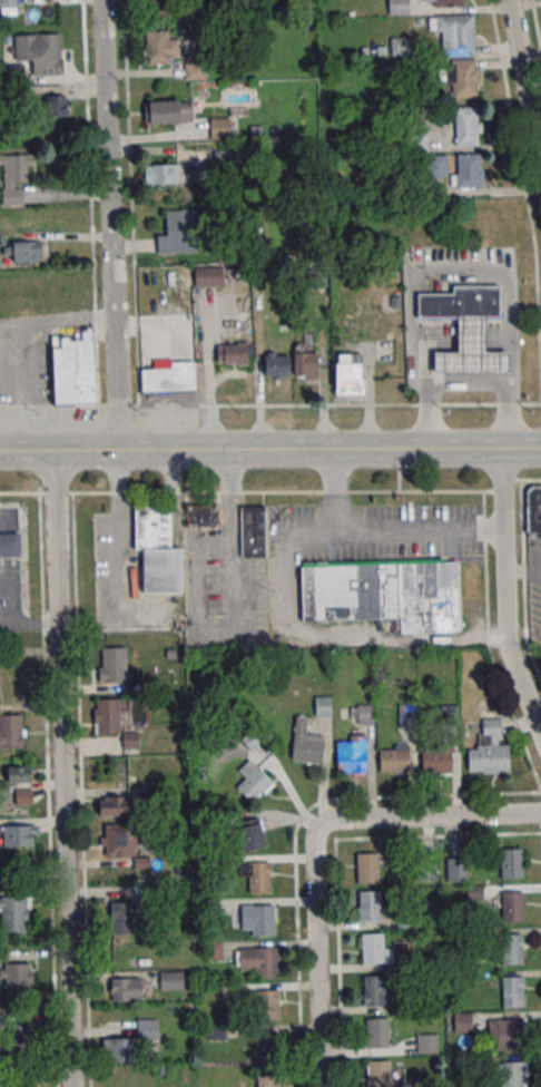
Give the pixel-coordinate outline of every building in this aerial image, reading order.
[(149,16),(172,16),(172,0),(149,0),(149,16)] [(408,0),(389,0),(389,14),(408,14),(408,0)] [(474,15),(429,15),(429,31),(442,31),(442,56),(474,56),(474,15)] [(146,63),(172,63),(172,31),(146,31),(146,63)] [(15,63),(29,63),(29,76),(61,75),(61,34),(14,34),(15,63)] [(410,55),(410,37),(391,37),(391,55),(410,55)] [(450,97),(479,97),(479,60),(450,60),(450,97)] [(205,80),(205,64),(184,64),(184,80),(205,80)] [(47,116),(70,116),(70,96),(47,96),(47,116)] [(144,101),(144,124),(181,124),(181,113),(191,113),(191,101),(144,101)] [(481,145),(481,107),(455,107),(455,145),(481,145)] [(210,140),(231,140),(231,119),(210,119),(210,140)] [(409,134),(409,151),(428,151),(428,134),(409,134)] [(22,205),(22,181),(30,181),(30,154),(0,155),(0,166),(3,166),(3,205),(22,205)] [(483,188),(483,154),(456,154),(456,188),(483,188)] [(427,176),(447,176),(447,155),(427,155),(427,176)] [(145,184),(180,184),(180,164),(145,164),(145,184)] [(157,253),(198,253),(197,209),(166,210),(166,233),(157,233),(157,253)] [(43,242),(3,242),(3,254),(11,254),(11,263),(43,263),(43,242)] [(223,266),(195,266),(195,286),(223,286),(223,266)] [(500,319),(500,313),(498,313),(498,283),(449,284),(449,291),(415,292),(415,319),(500,319)] [(483,313),(483,350),(508,350),(508,373),(430,373),(430,350),(455,350),(455,313),(483,313)] [(96,405),(95,333),(51,334),(52,406),(96,405)] [(217,364),(248,364),(248,344),(217,344),(217,364)] [(294,347),(295,381),(318,380),(318,346),(294,347)] [(289,379),(289,353),(263,353),(263,379),(289,379)] [(336,354),(336,394),(362,394),(362,354),(336,354)] [(195,393),(195,361),(154,361),(154,369),(141,369),(141,393),(195,393)] [(527,534),(540,534),(540,485),(527,485),(527,534)] [(172,547),(171,506),(137,506),(137,594),(182,593),(182,547),(172,547)] [(240,558),(266,558),(266,507),(240,507),(240,558)] [(20,558),(0,558),(0,535),(20,535),(20,558)] [(400,633),(459,632),(458,563),(301,565),(302,620),(400,619),(400,633)] [(126,647),(102,647),(102,669),(92,669),(92,685),(126,685),(126,647)] [(331,697),(316,697),(316,716),(331,716),(331,697)] [(120,699),(94,699),(94,736),(120,736),(120,699)] [(373,704),(351,704),(351,723),(373,723),(373,704)] [(23,748),(23,715),(0,715),(0,748),(23,748)] [(306,717),(295,716),(292,761),(321,763),(323,735),(305,734),(306,717)] [(509,745),(500,745),(500,719),(480,719),(480,749),(468,749),(468,773),(509,773),(509,745)] [(367,735),(337,735),(337,773),(367,773),(367,735)] [(380,744),(380,772),(410,772),(410,744),(380,744)] [(452,773),(452,750),(423,750),(423,773),(452,773)] [(238,771),(246,778),(237,788),(254,803),(274,782),(250,759),(238,771)] [(7,766),(7,784),(14,784),(14,804),(31,804),(31,766),(7,766)] [(98,816),(132,816),(132,796),(98,796),(98,816)] [(240,848),(262,849),(264,821),(241,820),(240,848)] [(135,823),(103,823),(103,856),(135,856),(135,823)] [(37,847),(37,825),(0,825),(0,847),(37,847)] [(501,851),(522,850),(522,880),(502,881),(501,851)] [(356,855),(377,854),(378,884),(357,885),(356,855)] [(446,882),(467,882),(467,858),(446,858),(446,882)] [(435,880),(435,861),(415,861),(415,880),(435,880)] [(248,864),(269,863),(270,893),(249,893),(248,864)] [(110,928),(153,928),(154,884),(110,884),(110,928)] [(358,893),(380,893),(381,923),(360,923),(358,893)] [(502,893),(523,893),(524,922),(503,923),(502,893)] [(0,897),(0,932),(31,932),(31,897),(0,897)] [(253,908),(273,908),(274,937),(253,938),(253,908)] [(362,936),(383,936),(383,964),(363,966),(362,936)] [(502,938),(522,937),(523,967),(502,967),(502,938)] [(206,942),(206,958),(221,958),(221,942),(206,942)] [(255,950),(276,949),(277,979),(256,980),(255,950)] [(32,995),(32,963),(3,963),(3,995),(32,995)] [(183,972),(160,972),(160,990),(183,990),(183,972)] [(364,978),(385,977),(385,1007),(365,1008),(364,978)] [(143,978),(109,978),(109,1001),(143,1001),(143,978)] [(502,979),(523,978),(523,1008),(503,1009),(502,979)] [(256,992),(277,992),(278,1021),(257,1022),(256,992)] [(454,1012),(454,1032),(472,1032),(472,1012),(454,1012)] [(137,1039),(158,1039),(158,1019),(137,1019),(137,1039)] [(366,1020),(387,1020),(388,1049),(367,1050),(366,1020)] [(502,1021),(522,1020),(523,1050),(502,1050),(502,1021)] [(29,1025),(12,1025),(12,1048),(29,1048),(29,1025)] [(255,1035),(276,1034),(277,1064),(256,1064),(255,1035)] [(416,1034),(416,1054),(437,1054),(437,1034),(416,1034)] [(104,1062),(135,1062),(135,1038),(104,1038),(104,1062)] [(388,1061),(389,1086),(368,1086),(367,1062),(388,1061)] [(523,1064),(524,1086),(503,1086),(502,1064),(523,1064)] [(278,1075),(279,1086),(258,1086),(257,1076),(278,1075)]
